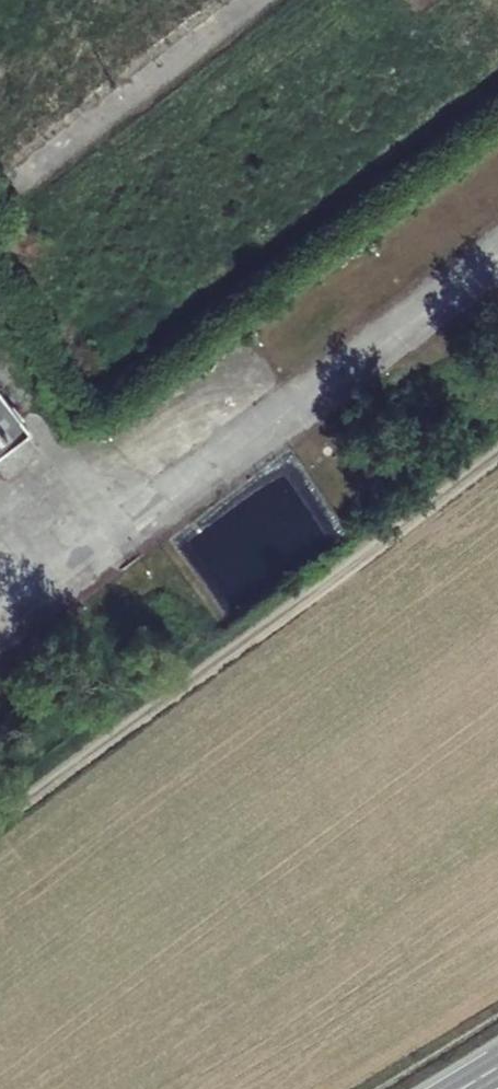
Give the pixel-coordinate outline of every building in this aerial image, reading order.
[(26,435),(0,400),(0,454),(26,435)]
